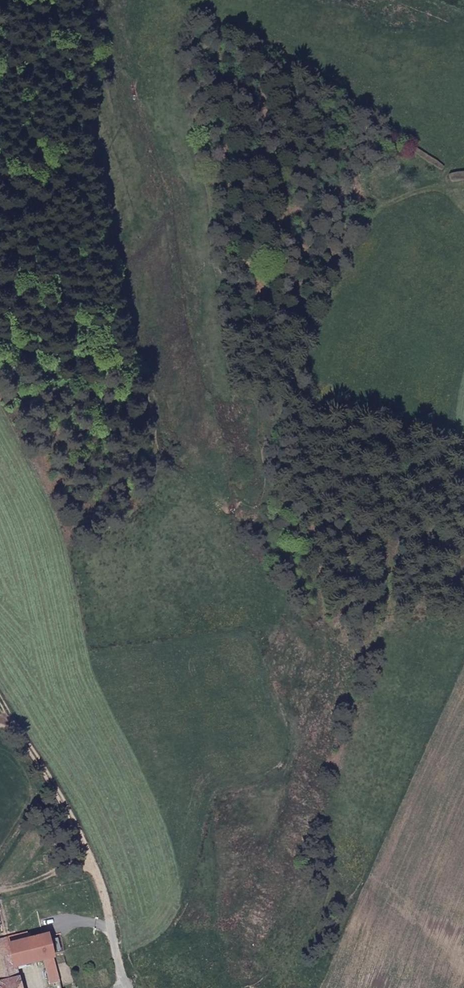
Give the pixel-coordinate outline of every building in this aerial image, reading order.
[(56,981),(54,972),(47,935),(0,945),(0,981),(17,979),(15,969),(42,962),(47,983),(56,981)] [(0,981),(0,987),(19,987),(17,979),(0,981)]
